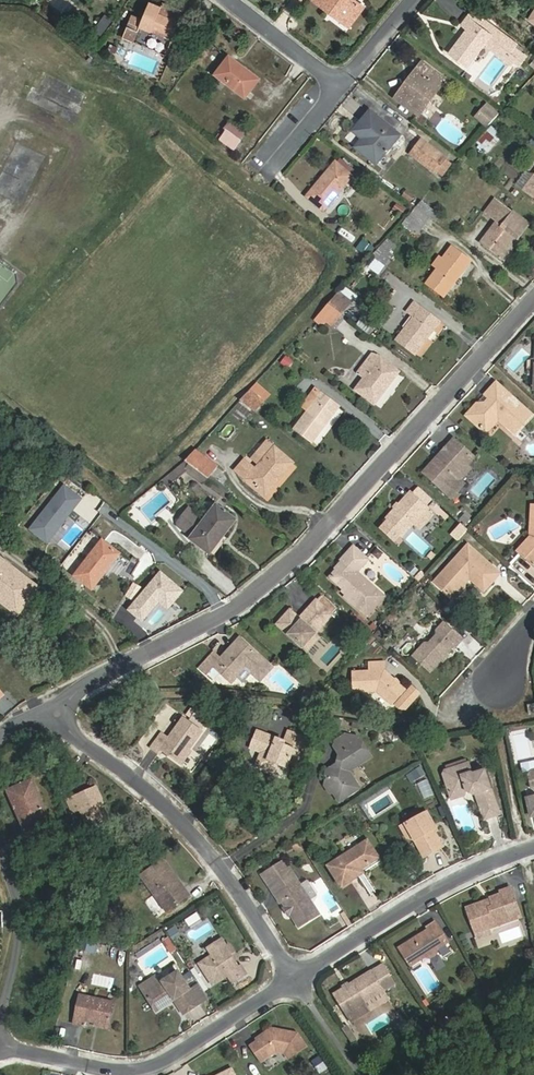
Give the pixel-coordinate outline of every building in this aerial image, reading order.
[(53,3),(62,9),(68,0),(67,0),(55,0),(53,3)] [(177,32),(185,7),(162,0),(160,4),(149,0),(148,0),(143,16),(130,12),(122,37),(134,41),(139,26),(141,20),(177,32)] [(331,10),(333,6),(350,19),(360,4),(355,0),(318,0),(331,10)] [(333,6),(331,10),(347,23),(350,19),(333,6)] [(484,42),(489,36),(492,31),(469,15),(462,24),(466,27),(449,52),(467,65),(484,42)] [(175,38),(177,32),(141,20),(139,26),(175,38)] [(484,42),(506,58),(510,51),(489,36),(484,42)] [(516,55),(510,51),(506,58),(512,62),(516,55)] [(244,99),(256,84),(239,70),(241,66),(229,56),(213,75),(244,99)] [(421,61),(416,68),(420,71),(408,88),(403,85),(396,95),(419,112),(442,82),(434,77),(438,72),(421,61)] [(239,70),(256,84),(259,80),(241,66),(239,70)] [(416,68),(403,85),(408,88),(420,71),(416,68)] [(434,77),(442,82),(445,77),(438,72),(434,77)] [(475,116),(488,128),(501,114),(488,102),(475,116)] [(399,134),(371,110),(362,121),(371,129),(364,137),(357,145),(376,161),(399,134)] [(362,121),(355,129),(364,137),(371,129),(362,121)] [(492,126),(477,142),(488,153),(504,137),(492,126)] [(216,142),(230,153),(240,141),(225,130),(216,142)] [(351,132),(346,138),(356,145),(361,139),(351,132)] [(445,157),(422,139),(411,153),(436,171),(445,157)] [(352,175),(334,160),(306,194),(324,209),(352,175)] [(525,191),(533,197),(533,179),(525,191)] [(407,190),(403,196),(411,202),(415,195),(407,190)] [(514,237),(517,239),(530,222),(494,195),(483,210),(494,218),(497,215),(504,220),(501,225),(495,221),(480,241),(500,256),(514,237)] [(434,207),(422,198),(416,205),(428,214),(434,207)] [(416,205),(405,216),(419,227),(428,214),(416,205)] [(522,243),(517,239),(514,237),(500,256),(508,262),(522,243)] [(372,253),(373,252),(360,241),(354,248),(367,258),(372,253)] [(470,260),(451,246),(424,282),(444,296),(470,260)] [(372,253),(380,259),(386,253),(378,247),(373,252),(372,253)] [(383,266),(375,259),(370,266),(377,273),(383,266)] [(343,292),(354,301),(358,295),(347,287),(343,292)] [(328,301),(340,311),(349,300),(337,291),(328,301)] [(331,323),(340,311),(328,301),(317,313),(331,323)] [(417,302),(409,315),(412,317),(396,340),(414,354),(440,319),(417,302)] [(363,317),(358,324),(370,334),(375,327),(363,317)] [(370,362),(377,352),(372,348),(357,367),(367,374),(374,366),(370,362)] [(399,368),(377,352),(370,362),(374,366),(356,390),(373,403),(399,368)] [(290,369),(295,361),(286,355),(281,364),(290,369)] [(496,381),(485,393),(489,397),(481,406),(477,403),(466,416),(480,428),(481,427),(488,423),(495,418),(498,420),(515,435),(533,416),(496,381)] [(261,398),(249,389),(240,399),(254,409),(261,398)] [(338,405),(320,391),(294,428),(311,441),(338,405)] [(489,397),(485,393),(477,403),(481,406),(489,397)] [(481,427),(480,428),(486,433),(498,420),(495,418),(488,423),(481,427)] [(232,438),(234,426),(224,424),(222,436),(232,438)] [(454,441),(452,438),(445,446),(448,448),(454,441)] [(463,459),(467,452),(454,441),(445,451),(443,448),(422,472),(441,490),(450,497),(456,490),(456,484),(451,480),(455,475),(465,465),(467,462),(463,459)] [(253,484),(267,495),(293,460),(274,445),(252,474),(240,464),(231,475),(243,484),(250,489),(253,484)] [(191,465),(207,477),(217,464),(196,448),(185,460),(191,465)] [(463,459),(467,462),(472,457),(467,452),(463,459)] [(168,474),(172,480),(191,465),(185,460),(168,474)] [(465,465),(455,475),(459,479),(468,468),(465,465)] [(174,483),(172,480),(168,474),(161,480),(167,487),(174,483)] [(427,506),(410,490),(398,503),(395,506),(384,518),(401,534),(427,506)] [(67,512),(75,503),(66,494),(58,503),(67,512)] [(189,537),(205,550),(216,536),(220,539),(236,519),(216,503),(189,537)] [(411,523),(418,529),(434,512),(427,506),(411,523)] [(528,506),(526,536),(514,550),(517,552),(531,565),(533,561),(533,506),(528,506)] [(380,526),(392,537),(398,532),(385,520),(380,526)] [(466,527),(459,521),(454,527),(460,533),(466,527)] [(454,527),(450,531),(456,537),(460,533),(454,527)] [(405,540),(426,555),(432,547),(411,531),(405,540)] [(216,536),(205,550),(209,553),(220,539),(216,536)] [(120,552),(103,538),(74,574),(92,588),(120,552)] [(432,581),(448,595),(463,580),(462,574),(464,573),(467,575),(482,590),(496,572),(466,544),(432,581)] [(365,558),(351,545),(339,558),(341,560),(334,568),(328,574),(341,587),(345,591),(343,593),(342,594),(363,614),(381,595),(354,570),(365,558)] [(18,608),(34,587),(0,562),(0,595),(18,608)] [(463,587),(463,580),(448,595),(455,596),(463,587)] [(313,598),(301,612),(303,614),(300,619),(297,617),(288,609),(277,624),(300,644),(313,630),(328,612),(313,598)] [(428,669),(439,658),(438,655),(441,652),(443,653),(451,644),(454,645),(460,637),(441,619),(433,627),(431,630),(434,633),(427,640),(420,642),(410,653),(428,669)] [(313,630),(300,644),(303,647),(316,633),(313,630)] [(199,668),(206,674),(213,667),(226,679),(232,673),(234,671),(233,668),(239,662),(247,669),(256,677),(270,662),(242,635),(219,659),(213,653),(199,668)] [(385,675),(384,670),(383,659),(368,661),(369,670),(351,672),(354,693),(379,692),(390,703),(405,685),(394,677),(391,680),(385,675)] [(232,673),(237,679),(247,669),(239,662),(233,668),(234,671),(232,673)] [(256,677),(258,680),(273,665),(270,662),(256,677)] [(394,677),(384,670),(385,675),(391,680),(394,677)] [(164,742),(181,755),(191,742),(204,725),(187,712),(172,732),(164,726),(154,740),(162,746),(164,742)] [(288,727),(285,737),(283,742),(270,737),(272,732),(257,726),(253,741),(266,746),(260,763),(274,769),(276,761),(286,765),(288,760),(297,763),(300,754),(305,751),(307,745),(306,742),(308,735),(288,727)] [(285,737),(272,732),(270,737),(283,742),(285,737)] [(347,770),(370,756),(357,736),(344,734),(334,740),(332,745),(338,754),(336,763),(337,765),(334,766),(331,766),(325,770),(325,774),(328,778),(325,780),(324,784),(328,791),(333,792),(338,800),(350,792),(345,785),(342,785),(341,783),(351,777),(347,770)] [(256,762),(260,763),(266,746),(253,741),(251,745),(260,748),(256,762)] [(191,742),(181,755),(184,758),(195,745),(191,742)] [(441,776),(446,791),(462,786),(464,791),(469,794),(476,794),(479,802),(477,806),(481,819),(498,814),(490,788),(492,787),(485,769),(470,773),(466,763),(442,770),(441,776)] [(50,816),(32,776),(6,788),(25,828),(50,816)] [(350,792),(358,787),(351,777),(341,783),(342,785),(345,785),(350,792)] [(96,802),(101,800),(94,786),(72,796),(79,808),(88,827),(105,819),(96,802)] [(462,786),(446,791),(449,799),(462,796),(464,791),(462,786)] [(473,796),(477,806),(479,802),(476,794),(469,794),(473,796)] [(71,812),(79,808),(72,796),(64,800),(71,812)] [(96,802),(105,819),(109,817),(101,800),(96,802)] [(430,827),(433,825),(426,812),(400,825),(406,837),(414,840),(423,855),(439,846),(432,833),(430,827)] [(67,852),(77,848),(72,836),(62,841),(67,852)] [(343,883),(360,873),(358,867),(362,865),(378,856),(367,838),(329,862),(343,883)] [(175,879),(160,857),(138,872),(164,908),(186,893),(179,884),(177,886),(173,881),(175,879)] [(286,860),(264,875),(271,885),(293,870),(286,860)] [(293,870),(271,885),(276,892),(298,878),(293,870)] [(320,911),(298,878),(276,892),(282,901),(285,900),(289,906),(292,911),(300,923),(320,911)] [(483,898),(465,905),(475,933),(486,929),(483,922),(489,920),(515,910),(511,899),(506,884),(496,887),(498,891),(488,894),(490,900),(487,901),(483,898)] [(488,894),(464,902),(465,905),(483,898),(487,901),(490,900),(488,894)] [(438,938),(441,936),(437,928),(433,922),(426,927),(428,930),(425,933),(420,934),(418,932),(397,945),(404,957),(409,954),(413,961),(423,954),(430,956),(436,952),(436,946),(442,943),(438,938)] [(519,927),(499,933),(502,943),(522,938),(519,927)] [(221,935),(207,944),(211,951),(198,959),(211,980),(226,971),(231,978),(245,969),(240,962),(237,963),(231,953),(234,952),(228,941),(225,942),(221,935)] [(170,938),(164,941),(172,953),(178,950),(170,938)] [(240,962),(240,961),(234,952),(231,953),(237,963),(240,962)] [(408,964),(413,961),(409,954),(404,957),(408,964)] [(384,960),(371,967),(379,981),(392,974),(384,960)] [(177,967),(144,987),(155,1004),(164,999),(161,994),(169,989),(172,994),(181,1009),(197,999),(188,984),(177,967)] [(347,1010),(352,1018),(369,1008),(364,1000),(383,988),(396,981),(392,974),(379,981),(371,967),(334,990),(347,1010)] [(197,977),(188,984),(197,999),(206,993),(197,977)] [(93,1016),(107,1019),(112,995),(81,988),(73,1017),(84,1020),(86,1014),(93,1016)] [(369,1008),(388,997),(383,988),(364,1000),(369,1008)] [(161,994),(164,999),(172,994),(169,989),(161,994)] [(105,1025),(107,1019),(93,1016),(92,1021),(105,1025)] [(257,1035),(259,1038),(251,1043),(260,1057),(276,1047),(288,1049),(292,1054),(307,1042),(297,1029),(272,1025),(257,1035)] [(348,1025),(342,1029),(354,1044),(359,1040),(348,1025)] [(320,1056),(313,1062),(322,1074),(329,1069),(320,1056)] [(230,1065),(209,1074),(235,1074),(230,1065)]
